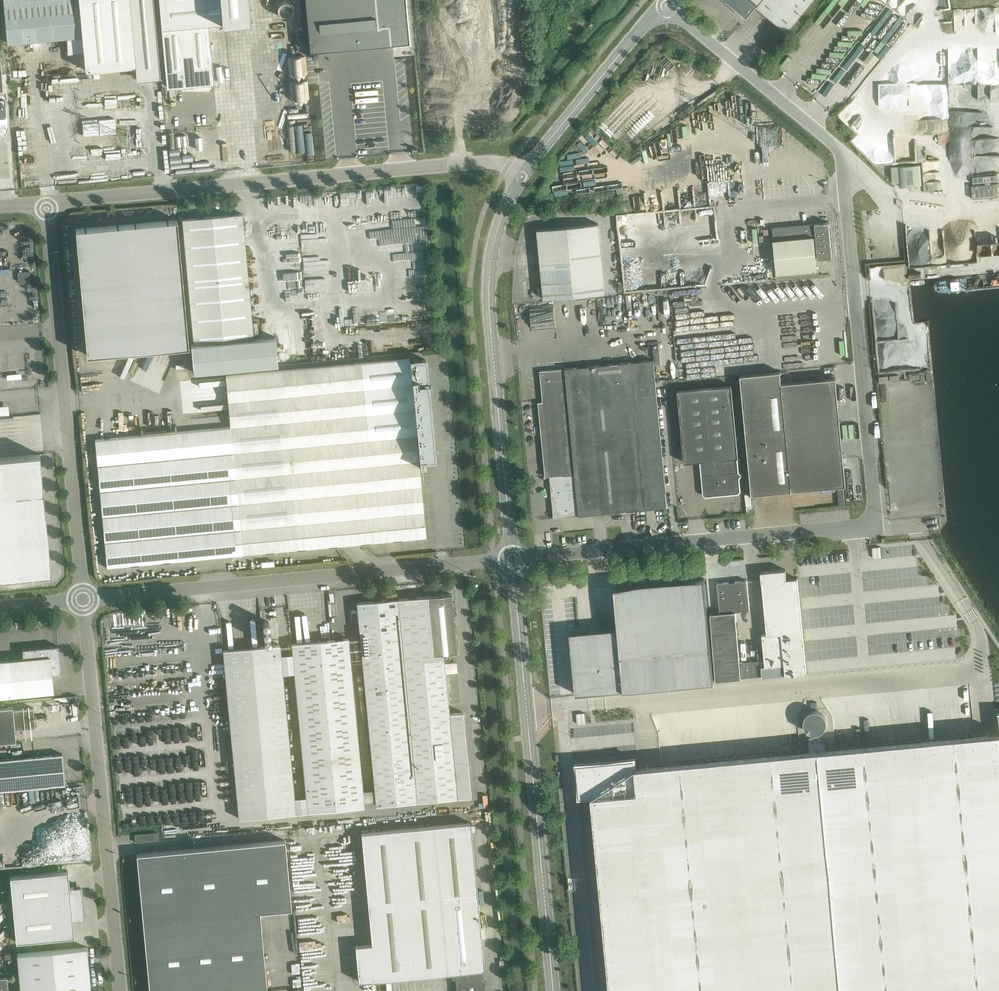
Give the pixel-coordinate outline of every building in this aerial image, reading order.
[(154,0),(4,0),(8,42),(67,37),(68,41),(70,45),(75,49),(79,51),(83,51),(85,70),(135,66),(136,78),(161,75),(154,0)] [(167,86),(181,85),(181,89),(212,89),(211,82),(214,82),(208,22),(249,19),(247,0),(159,0),(167,86)] [(310,51),(409,42),(405,0),(305,0),(310,51)] [(746,17),(756,5),(787,31),(812,0),(726,0),(746,17)] [(949,132),(950,119),(943,119),(943,121),(922,120),(922,131),(949,132)] [(900,186),(922,184),(920,164),(899,166),(900,186)] [(985,184),(971,185),(973,198),(998,196),(997,183),(991,184),(990,182),(997,181),(997,175),(973,177),(973,183),(985,182),(985,184)] [(736,178),(709,179),(710,204),(737,203),(736,178)] [(242,213),(182,219),(183,229),(188,276),(194,344),(191,344),(193,372),(278,364),(275,337),(254,339),(248,276),(243,223),(242,213)] [(177,219),(76,228),(87,355),(189,346),(177,219)] [(538,229),(542,276),(544,298),(555,297),(605,293),(599,224),(538,229)] [(773,239),(774,249),(776,273),(817,269),(814,236),(813,236),(812,224),(773,227),(774,239),(773,239)] [(230,427),(95,439),(107,568),(426,537),(424,512),(437,511),(425,383),(412,384),(410,358),(225,376),(230,427)] [(668,507),(667,497),(654,360),(540,370),(543,402),(538,402),(545,476),(550,476),(554,518),(668,507)] [(740,375),(752,494),(846,485),(836,377),(782,383),(780,371),(740,375)] [(718,374),(718,385),(727,385),(727,375),(718,374)] [(678,390),(684,452),(685,462),(700,460),(703,494),(706,496),(738,493),(740,491),(739,477),(741,474),(738,472),(737,457),(738,457),(731,385),(678,390)] [(13,416),(13,415),(2,416),(1,406),(0,406),(0,417),(13,416)] [(52,573),(42,471),(40,454),(39,454),(0,457),(0,578),(52,573)] [(710,613),(711,623),(716,681),(762,676),(786,674),(807,672),(798,578),(787,579),(786,569),(761,571),(767,633),(762,634),(765,660),(740,662),(736,611),(750,610),(747,580),(717,583),(720,612),(710,613)] [(618,630),(570,635),(576,695),(714,681),(704,578),(614,587),(618,630)] [(392,599),(357,603),(376,805),(457,797),(471,796),(463,712),(449,713),(444,658),(449,658),(448,653),(457,652),(453,613),(456,613),(456,607),(453,607),(451,594),(398,599),(397,593),(391,594),(392,599)] [(308,812),(364,806),(348,638),(292,643),(308,812)] [(223,650),(224,660),(239,818),(296,813),(280,644),(223,650)] [(0,660),(0,696),(44,692),(54,691),(52,673),(61,673),(59,646),(23,649),(24,658),(0,660)] [(13,709),(12,706),(0,707),(0,741),(16,740),(15,729),(35,727),(35,725),(60,723),(59,711),(60,711),(60,710),(57,710),(57,705),(13,709)] [(576,763),(579,797),(592,796),(610,990),(998,990),(998,732),(827,748),(826,738),(808,739),(809,750),(636,767),(635,758),(576,763)] [(55,785),(65,784),(63,754),(0,760),(0,790),(55,785)] [(365,790),(365,800),(375,800),(374,790),(365,790)] [(358,971),(359,981),(455,972),(456,990),(485,990),(482,969),(484,969),(470,822),(361,833),(372,944),(355,945),(358,971)] [(135,834),(135,842),(158,840),(158,832),(135,834)] [(137,854),(149,990),(261,990),(267,990),(260,912),(292,909),(285,840),(253,843),(137,854)] [(68,871),(10,876),(16,941),(74,936),(73,919),(84,918),(81,886),(70,887),(68,871)] [(20,989),(21,990),(91,990),(87,947),(17,954),(20,989)] [(7,976),(0,976),(0,990),(9,990),(7,976)]
